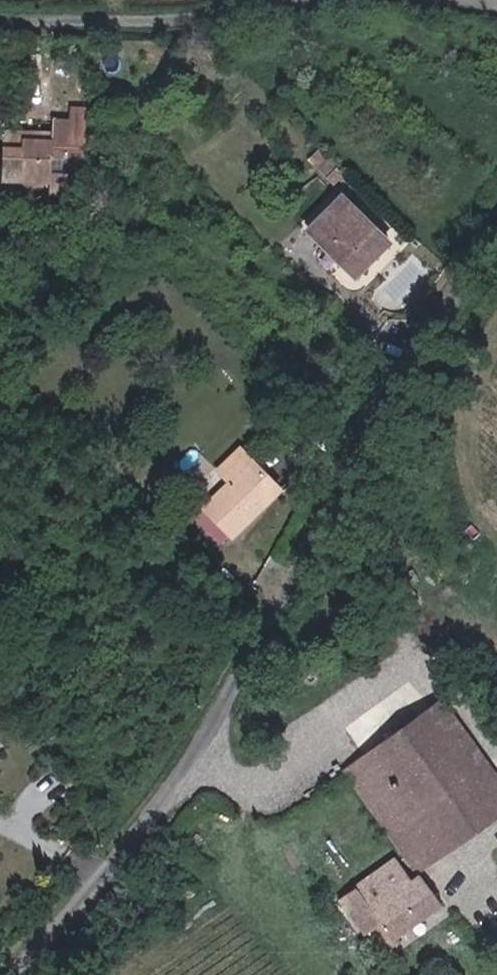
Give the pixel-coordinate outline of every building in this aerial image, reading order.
[(24,128),(4,126),(0,167),(0,175),(48,179),(47,190),(67,192),(69,170),(52,168),(54,150),(87,153),(92,105),(73,104),(71,119),(53,117),(51,131),(51,138),(23,135),(24,128)] [(51,131),(24,128),(23,135),(51,138),(51,131)] [(314,228),(359,275),(394,242),(349,195),(314,228)] [(208,503),(236,533),(285,486),(252,452),(227,476),(232,481),(208,503)] [(350,764),(418,852),(430,868),(496,816),(496,760),(444,692),(350,764)] [(419,880),(406,860),(344,902),(381,958),(402,944),(397,936),(447,903),(428,875),(419,880)]
